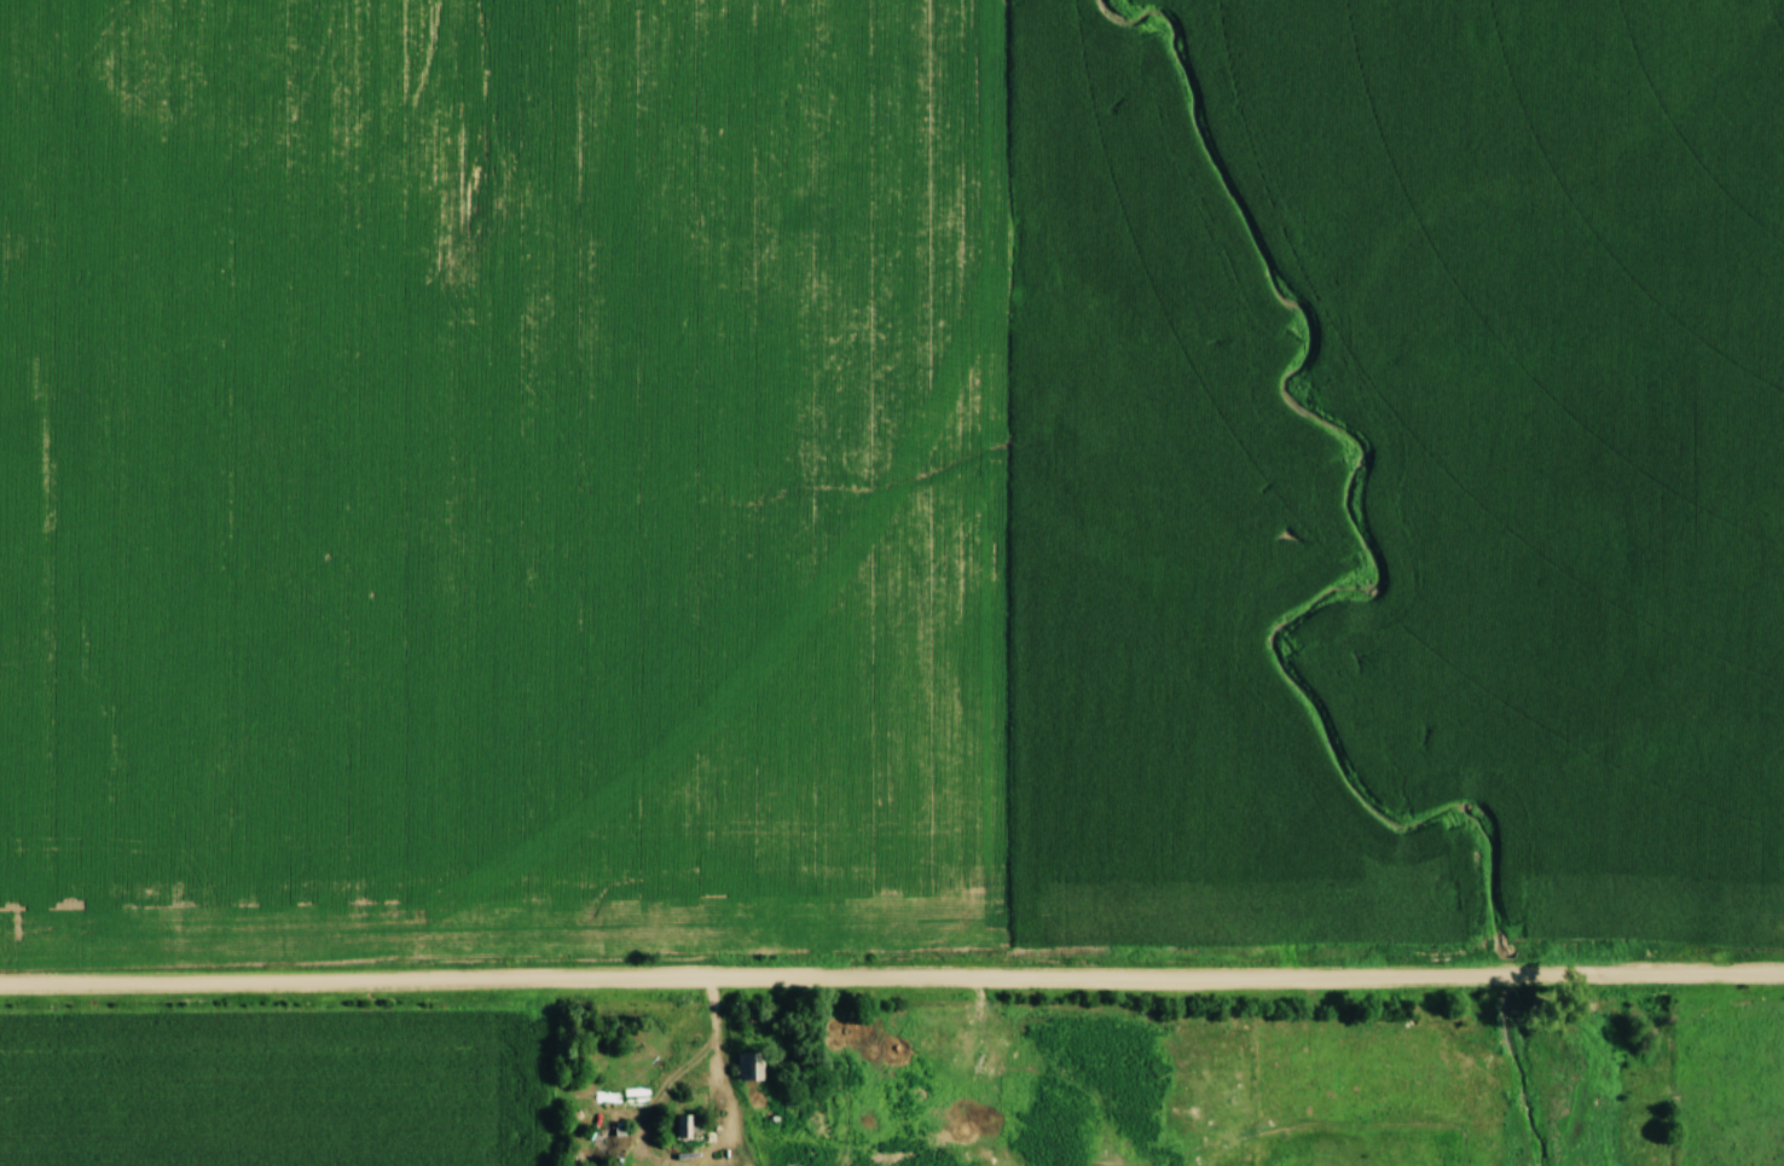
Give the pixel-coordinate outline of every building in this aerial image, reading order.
[(739,1081),(760,1081),(760,1052),(739,1052),(739,1081)] [(800,1119),(803,1103),(787,1100),(784,1115),(800,1119)] [(705,1116),(676,1116),(676,1140),(705,1140),(705,1116)] [(631,1140),(633,1129),(614,1125),(611,1137),(631,1140)]
